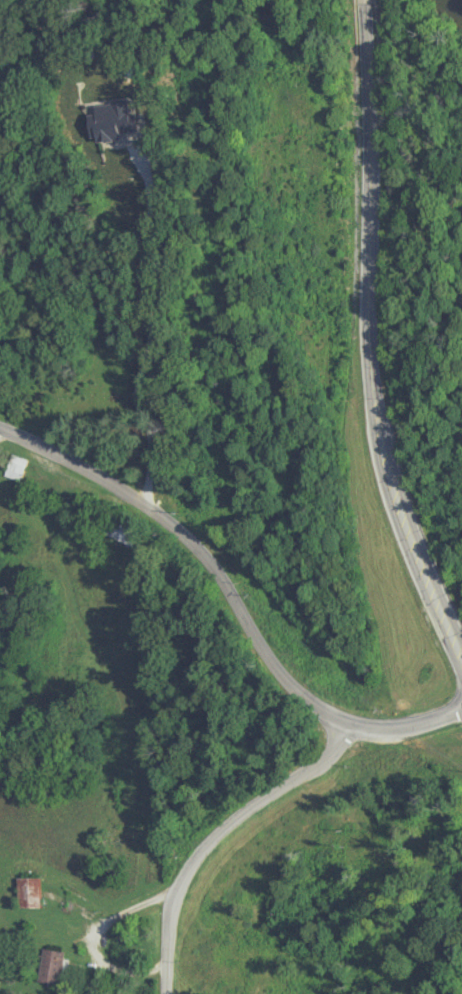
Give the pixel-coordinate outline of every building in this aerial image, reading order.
[(2,476),(19,481),(26,460),(9,454),(2,476)] [(102,530),(124,546),(133,534),(112,518),(102,530)] [(39,907),(39,877),(16,877),(16,907),(39,907)] [(62,952),(40,949),(35,982),(57,985),(62,952)]
